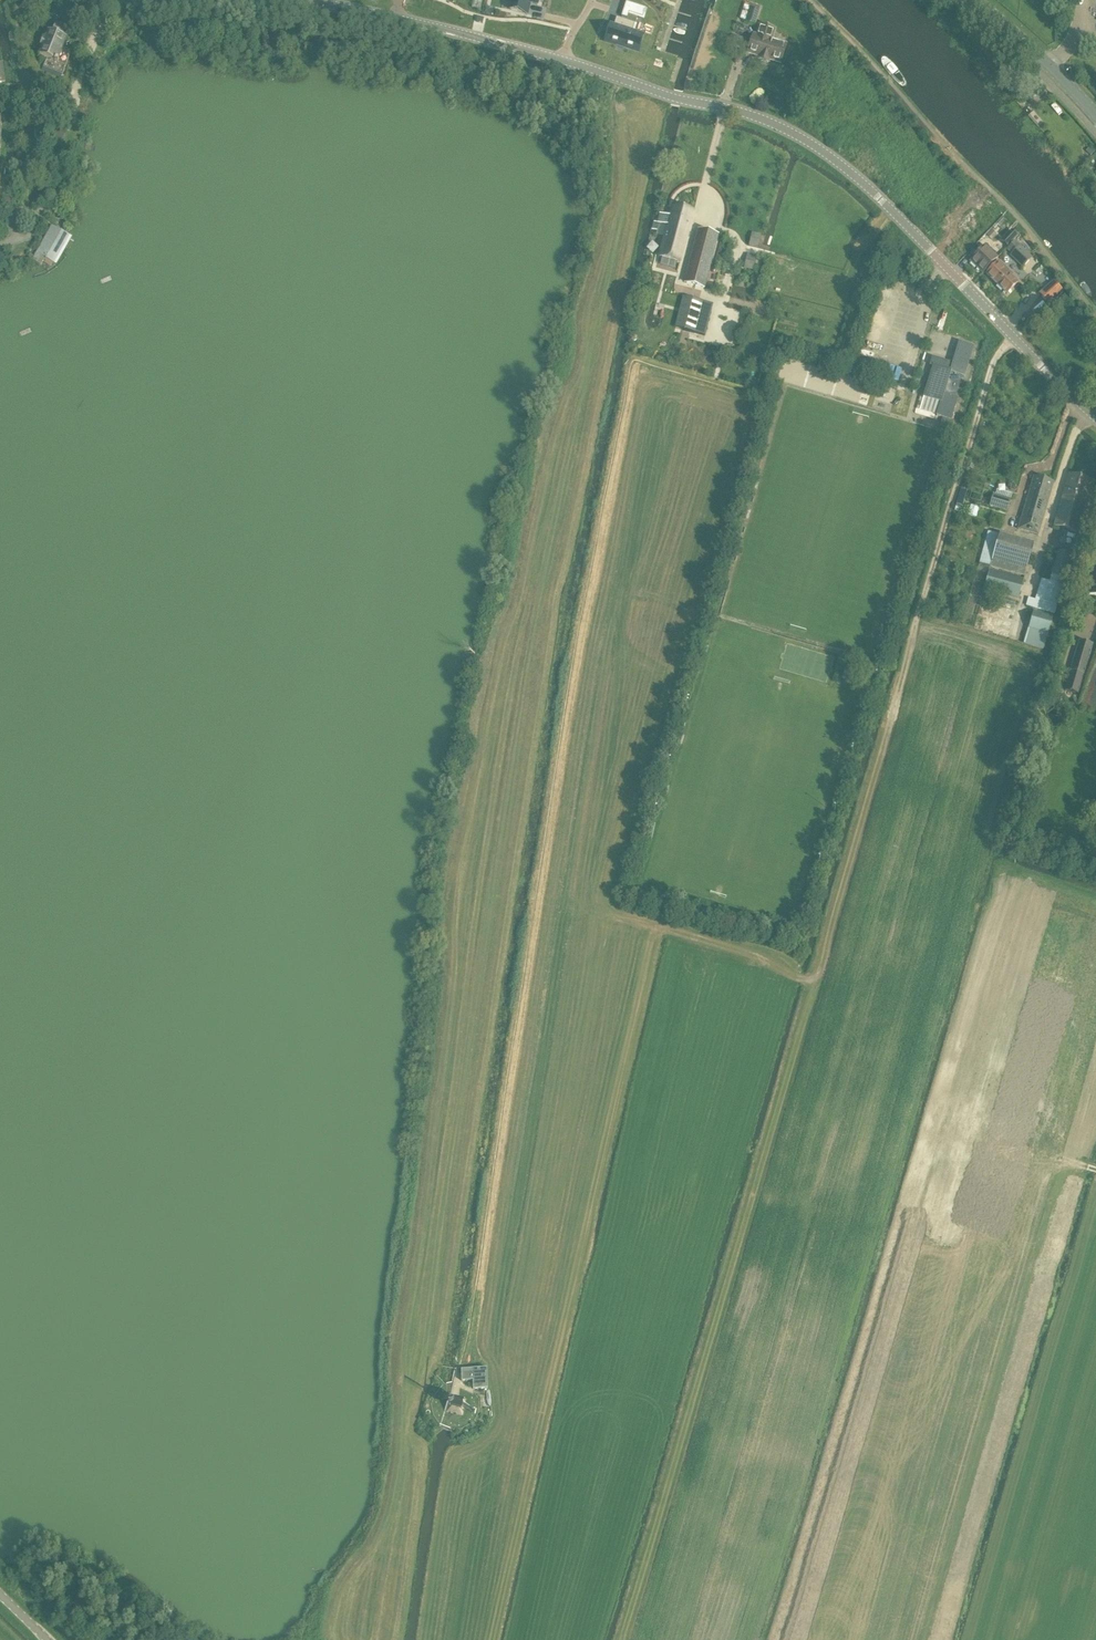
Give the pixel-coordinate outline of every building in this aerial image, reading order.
[(510,10),(524,14),(527,3),(537,5),(538,0),(512,0),(510,10)] [(626,2),(621,17),(627,19),(629,14),(643,18),(646,9),(626,2)] [(745,3),(740,19),(747,21),(747,22),(755,25),(759,11),(761,7),(753,5),(745,3)] [(611,26),(605,42),(617,46),(618,43),(639,51),(643,37),(633,33),(635,25),(617,18),(614,27),(611,26)] [(63,36),(68,25),(57,21),(53,32),(48,30),(38,55),(47,58),(44,67),(63,74),(72,50),(64,47),(67,38),(68,39),(68,38),(63,36)] [(771,41),(774,31),(774,30),(761,26),(757,36),(754,35),(748,52),(780,62),(786,45),(771,41)] [(1006,74),(1011,68),(1007,64),(1002,70),(1006,74)] [(1091,147),(1086,152),(1091,156),(1095,152),(1091,147)] [(660,214),(658,223),(667,225),(665,233),(659,257),(681,262),(694,212),(693,212),(673,207),(670,216),(660,214)] [(37,253),(32,263),(37,266),(39,267),(41,268),(41,267),(42,266),(46,258),(55,263),(56,263),(70,237),(62,233),(52,227),(37,253)] [(991,229),(986,235),(989,238),(995,232),(991,229)] [(704,288),(718,235),(699,230),(685,281),(686,283),(704,288)] [(1008,247),(1018,237),(1011,231),(1001,241),(1008,247)] [(751,238),(749,247),(758,249),(760,240),(751,238)] [(1023,267),(1032,258),(1015,241),(1007,249),(1012,254),(1010,255),(1023,267)] [(982,274),(998,258),(985,246),(970,262),(982,274)] [(747,254),(745,262),(754,263),(756,256),(747,254)] [(986,274),(996,284),(1007,294),(1017,283),(1011,277),(1013,275),(999,262),(986,274)] [(1040,294),(1039,294),(1047,303),(1062,290),(1054,281),(1040,294)] [(704,336),(713,304),(683,296),(674,328),(704,336)] [(964,375),(973,347),(959,343),(953,363),(936,358),(924,397),(941,403),(937,416),(943,417),(940,426),(951,429),(953,422),(950,421),(957,398),(955,397),(962,375),(964,375)] [(1038,535),(1054,482),(1034,476),(1018,529),(1038,535)] [(1091,510),(1094,500),(1087,497),(1091,482),(1069,476),(1054,526),(1077,532),(1084,508),(1091,510)] [(989,506),(1006,511),(1010,499),(993,494),(989,506)] [(999,535),(988,533),(979,565),(993,567),(1025,576),(1033,544),(999,534),(999,535)] [(1054,614),(1065,577),(1071,555),(1058,552),(1052,573),(1049,582),(1041,579),(1035,600),(1028,598),(1026,606),(1054,614)] [(1018,599),(1024,578),(990,569),(984,589),(982,595),(989,597),(991,591),(1018,599)] [(1043,650),(1053,617),(1034,611),(1024,644),(1043,650)] [(1070,670),(1064,690),(1077,694),(1083,674),(1092,644),(1079,640),(1070,670)] [(841,664),(837,677),(856,682),(859,669),(841,664)] [(1057,709),(1060,699),(1050,696),(1046,706),(1057,709)] [(487,1388),(487,1369),(462,1370),(462,1381),(473,1381),(474,1389),(487,1388)] [(463,1416),(466,1399),(449,1395),(446,1413),(463,1416)]
